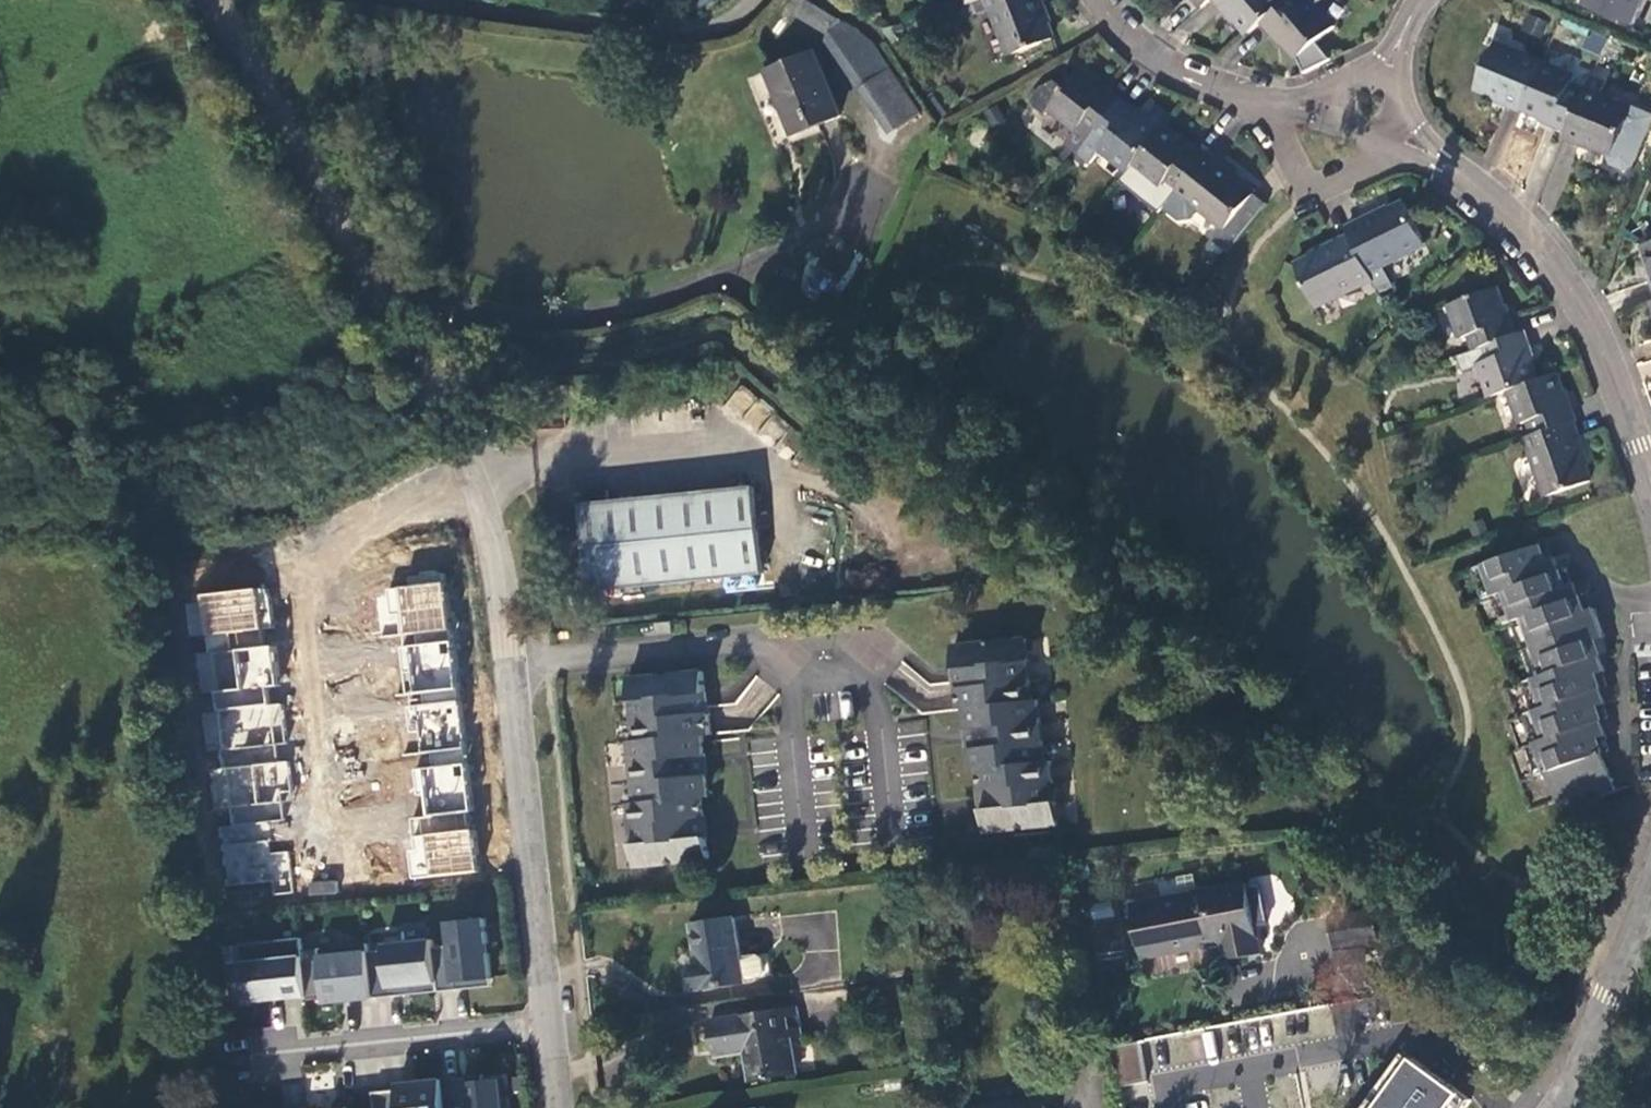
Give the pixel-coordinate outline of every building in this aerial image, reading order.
[(803,0),(795,0),(790,9),(797,12),(796,16),(830,35),(839,20),(803,0)] [(1013,55),(1054,38),(1038,0),(990,0),(1013,55)] [(1214,0),(1195,0),(1202,10),(1214,0)] [(1253,34),(1267,24),(1288,4),(1285,0),(1219,0),(1228,11),(1230,9),(1250,32),(1253,34)] [(1288,4),(1267,24),(1275,34),(1278,32),(1301,59),(1308,74),(1333,61),(1320,43),(1337,28),(1336,26),(1319,5),(1325,0),(1294,0),(1288,4)] [(1584,6),(1628,26),(1639,0),(1587,0),(1584,6)] [(1520,32),(1541,38),(1546,19),(1525,13),(1520,32)] [(1514,46),(1517,28),(1493,23),(1489,41),(1514,46)] [(851,26),(835,38),(868,82),(890,66),(871,41),(851,26)] [(1506,104),(1522,111),(1524,108),(1542,63),(1497,44),(1478,89),(1507,101),(1506,104)] [(796,135),(842,116),(814,54),(770,73),(796,135)] [(1555,124),(1569,130),(1585,90),(1571,84),(1574,76),(1542,63),(1524,108),(1556,121),(1555,124)] [(890,66),(868,82),(900,126),(922,110),(890,66)] [(1566,137),(1581,143),(1583,140),(1612,152),(1611,156),(1614,163),(1628,168),(1634,165),(1650,124),(1650,113),(1633,106),(1632,108),(1601,96),(1610,73),(1597,68),(1595,67),(1585,90),(1569,130),(1566,137)] [(1097,134),(1124,100),(1110,89),(1108,91),(1081,70),(1067,89),(1055,80),(1043,87),(1032,102),(1046,114),(1052,107),(1078,129),(1068,142),(1081,153),(1097,134)] [(1136,109),(1124,100),(1097,134),(1082,153),(1095,163),(1106,150),(1129,170),(1134,163),(1158,133),(1173,115),(1154,99),(1140,115),(1135,112),(1136,109)] [(1164,126),(1158,133),(1134,163),(1163,186),(1169,180),(1181,190),(1208,156),(1195,144),(1192,147),(1164,126)] [(1211,152),(1208,156),(1181,190),(1170,204),(1166,208),(1181,221),(1194,218),(1203,207),(1228,228),(1217,242),(1231,253),(1269,205),(1221,166),(1224,162),(1211,152)] [(1134,163),(1129,170),(1122,178),(1150,200),(1157,193),(1170,204),(1181,190),(1169,180),(1163,186),(1134,163)] [(1371,271),(1425,244),(1405,205),(1366,224),(1364,221),(1350,228),(1353,235),(1371,271)] [(1371,271),(1353,235),(1338,242),(1339,246),(1298,266),(1318,307),(1375,279),(1371,271)] [(1478,349),(1516,335),(1511,319),(1508,321),(1496,289),(1455,304),(1465,335),(1473,332),(1478,349)] [(1541,380),(1524,333),(1516,335),(1478,349),(1462,354),(1467,370),(1483,365),(1494,397),(1512,391),(1541,380)] [(1557,375),(1541,380),(1512,391),(1524,426),(1533,423),(1537,436),(1574,424),(1576,423),(1571,407),(1568,408),(1557,375)] [(743,383),(722,404),(752,431),(772,410),(743,383)] [(773,412),(757,430),(772,443),(788,425),(773,412)] [(1579,438),(1574,424),(1537,436),(1529,439),(1550,498),(1591,484),(1576,439),(1579,438)] [(591,595),(764,577),(755,490),(584,509),(591,595)] [(1551,774),(1561,802),(1600,788),(1603,798),(1619,792),(1599,738),(1608,735),(1599,707),(1608,704),(1597,676),(1606,672),(1595,642),(1604,640),(1594,610),(1585,613),(1574,585),(1566,588),(1555,559),(1547,562),(1540,547),(1487,565),(1499,596),(1507,593),(1517,622),(1527,619),(1537,648),(1546,676),(1538,679),(1548,708),(1540,711),(1550,740),(1541,743),(1551,774)] [(410,878),(473,872),(443,576),(375,583),(380,636),(398,634),(412,769),(413,769),(418,815),(404,817),(410,878)] [(264,587),(198,593),(203,653),(213,768),(212,768),(222,891),(292,885),(289,850),(271,851),(268,821),(283,819),(281,802),(292,801),(284,701),(277,702),(272,644),(269,645),(264,587)] [(678,621),(662,621),(662,635),(677,635),(678,621)] [(1055,697),(1049,639),(953,650),(958,696),(960,715),(967,714),(973,773),(982,773),(987,832),(1081,821),(1067,695),(1055,697)] [(705,693),(703,672),(612,683),(617,742),(605,743),(619,872),(710,861),(706,824),(704,798),(711,797),(708,768),(704,737),(711,736),(709,719),(705,693)] [(1317,874),(1251,886),(1258,924),(1324,912),(1317,874)] [(308,883),(309,894),(336,892),(335,880),(308,883)] [(1258,924),(1251,886),(1217,892),(1217,889),(1133,904),(1143,958),(1228,943),(1231,960),(1263,954),(1258,924)] [(1375,910),(1332,916),(1337,949),(1380,943),(1375,910)] [(746,983),(735,918),(693,925),(700,966),(695,967),(699,991),(746,983)] [(441,994),(494,989),(486,920),(449,925),(451,949),(436,950),(441,994)] [(302,941),(242,949),(247,1006),(309,1000),(305,965),(302,941)] [(436,950),(435,942),(387,947),(387,953),(370,954),(376,1001),(441,994),(436,950)] [(370,954),(369,946),(320,951),(322,964),(305,965),(309,1000),(309,1003),(347,999),(347,1004),(376,1001),(370,954)] [(712,1023),(717,1050),(746,1045),(747,1056),(751,1082),(798,1075),(793,1040),(802,1038),(797,1009),(712,1023)] [(1119,1083),(1143,1081),(1141,1044),(1117,1045),(1119,1083)] [(746,1045),(717,1050),(718,1060),(747,1056),(746,1045)] [(1478,1097),(1472,1093),(1473,1090),(1426,1056),(1388,1107),(1470,1107),(1478,1097)] [(506,1082),(487,1083),(487,1078),(446,1082),(449,1107),(509,1107),(506,1082)] [(376,1095),(377,1107),(449,1107),(446,1082),(418,1085),(418,1090),(376,1095)] [(1045,1100),(979,1107),(1046,1107),(1045,1100)]
